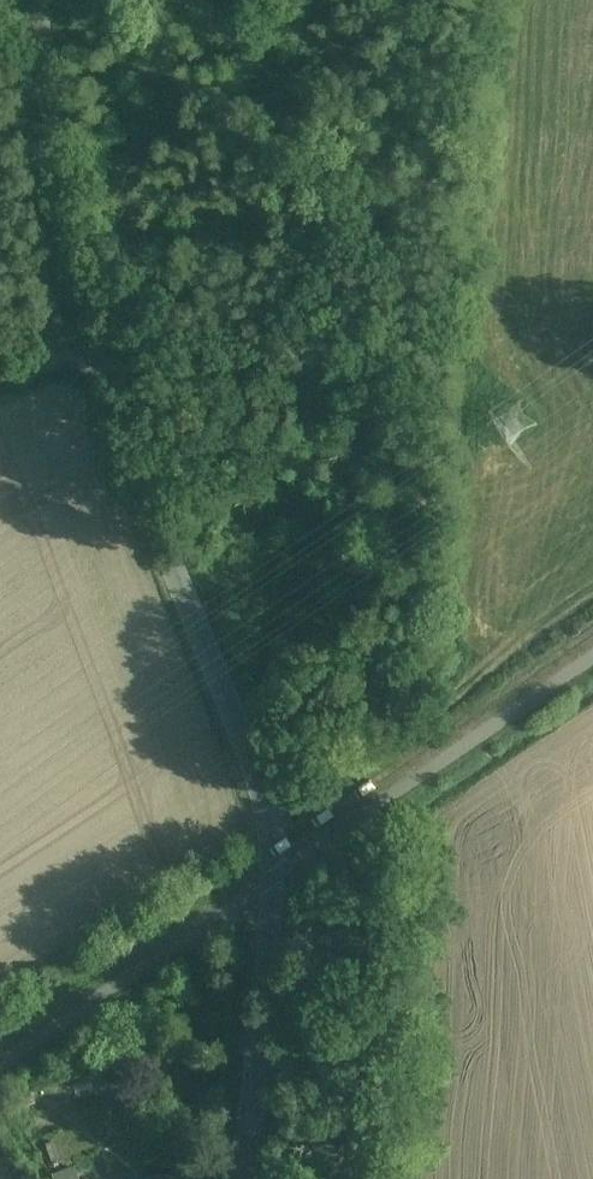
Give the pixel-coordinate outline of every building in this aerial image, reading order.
[(232,917),(230,917),(226,919),(225,922),(228,926),(230,926),(234,924),(235,921),(232,917)] [(55,971),(41,980),(48,990),(62,981),(55,971)]
